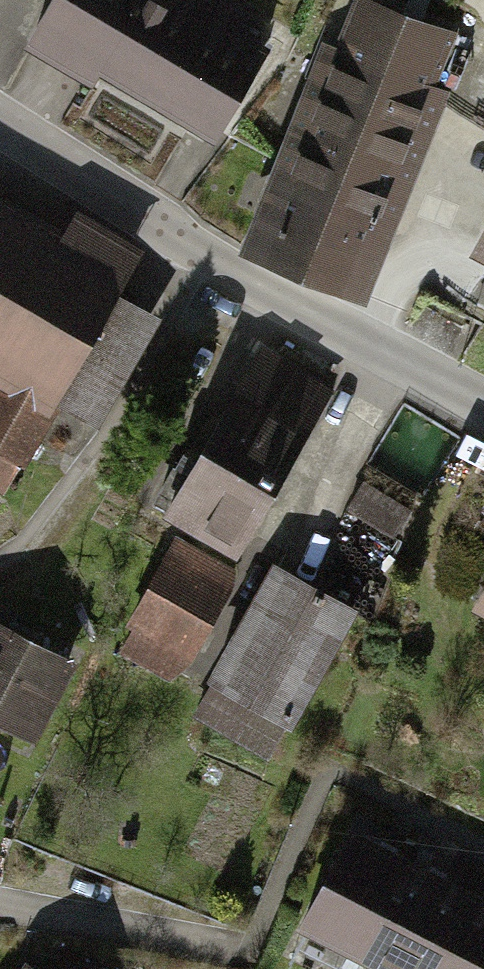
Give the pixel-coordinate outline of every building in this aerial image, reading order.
[(30,45),(85,78),(94,63),(216,134),(269,44),(230,22),(237,11),(217,0),(57,0),(30,45)] [(234,245),(361,296),(447,83),(431,76),(450,27),(383,0),(343,0),(327,39),(319,36),(234,245)] [(13,459),(21,464),(54,407),(89,428),(152,320),(109,295),(137,247),(72,210),(61,229),(0,193),(0,481),(13,459)] [(464,253),(483,263),(483,214),(464,253)] [(252,347),(156,505),(235,553),(332,396),(252,347)] [(411,512),(359,483),(341,514),(393,543),(411,512)] [(164,681),(231,572),(172,536),(118,623),(130,630),(116,652),(164,681)] [(211,678),(189,716),(266,760),(351,614),(261,562),(198,671),(211,678)] [(467,599),(483,608),(483,567),(467,599)] [(32,738),(73,656),(0,619),(0,722),(32,738)] [(388,968),(483,968),(483,893),(358,829),(308,929),(388,968)] [(22,968),(41,968),(27,960),(22,968)]
